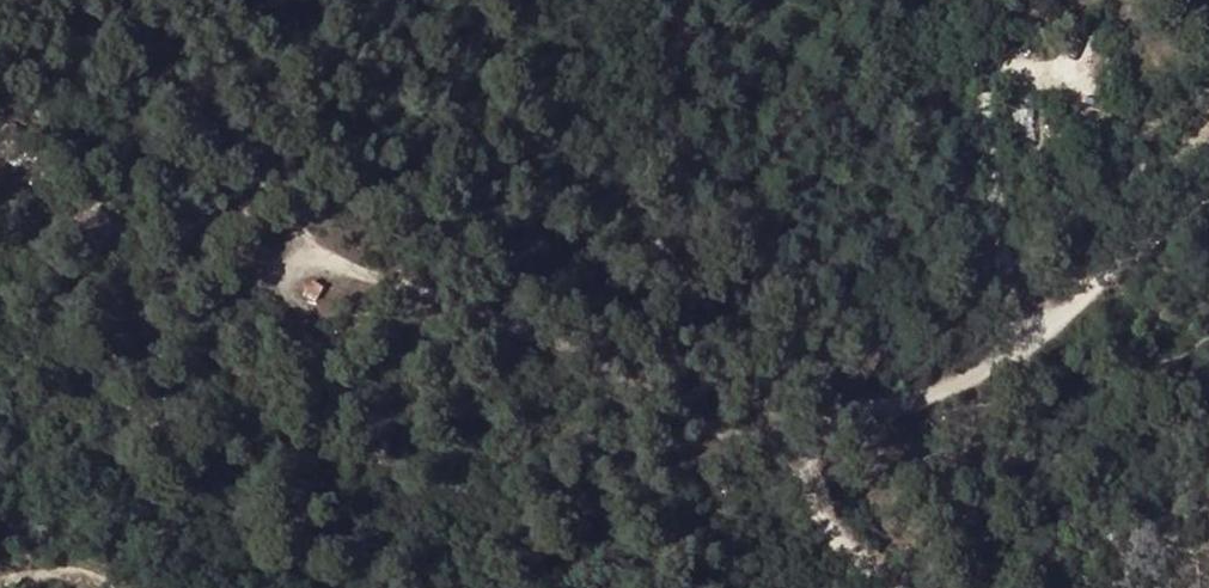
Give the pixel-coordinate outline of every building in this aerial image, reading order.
[(309,286),(304,297),(316,302),(321,291),(309,286)]
